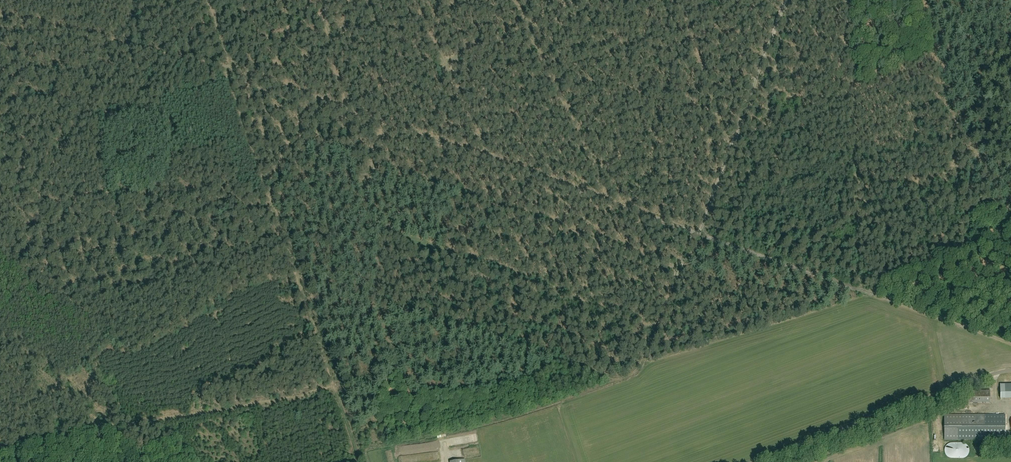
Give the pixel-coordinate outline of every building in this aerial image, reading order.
[(960,331),(973,373),(978,372),(967,336),(965,337),(963,330),(960,331)] [(988,346),(991,355),(996,354),(993,344),(988,346)] [(1000,385),(1000,399),(1010,398),(1010,384),(1000,385)] [(989,391),(968,391),(968,403),(989,403),(989,391)] [(1005,415),(984,415),(944,415),(944,440),(957,440),(1005,440),(1005,415)] [(962,443),(951,443),(948,444),(947,445),(945,447),(945,449),(944,451),(944,453),(946,455),(947,456),(949,458),(951,458),(962,458),(965,458),(967,456),(968,453),(969,451),(969,448),(967,446),(966,445),(964,443),(962,443)]
